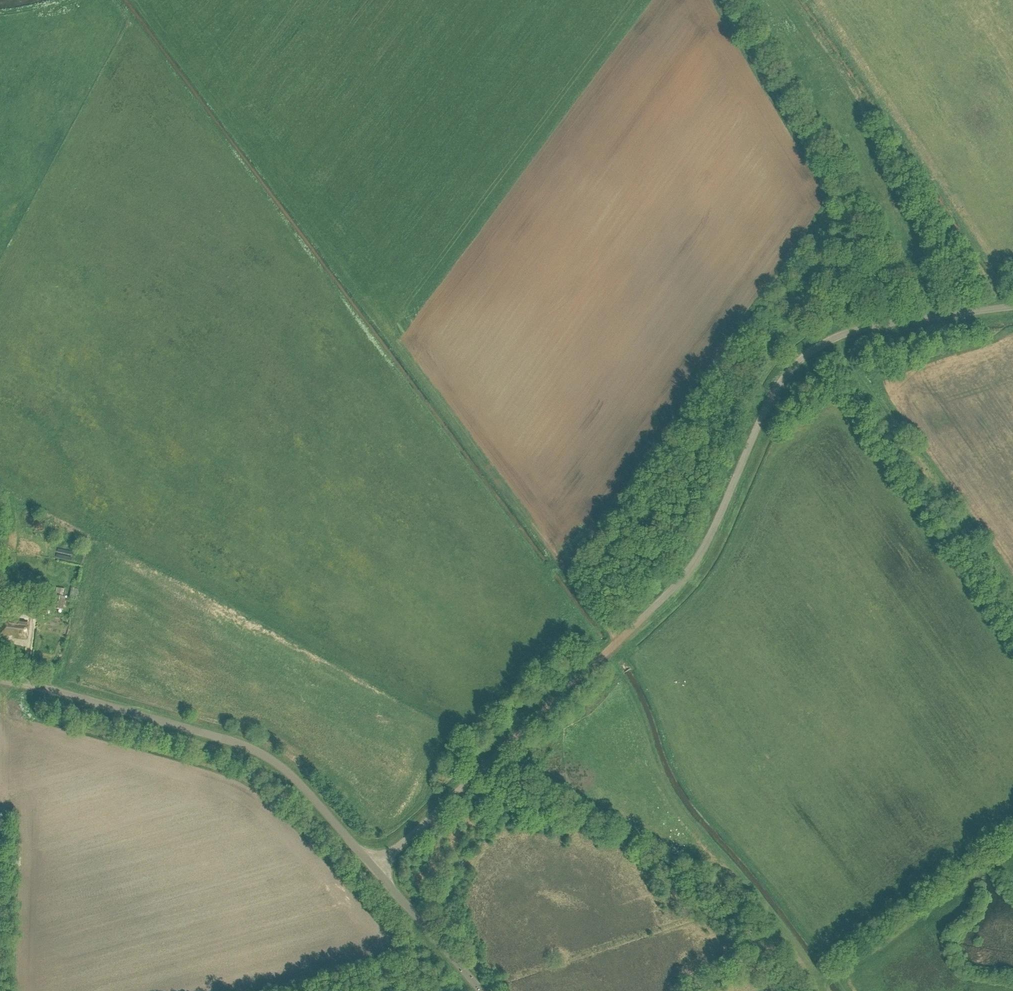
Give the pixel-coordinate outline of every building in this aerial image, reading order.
[(64,610),(66,598),(54,596),(52,608),(64,610)] [(2,633),(29,636),(31,622),(4,619),(2,633)]
